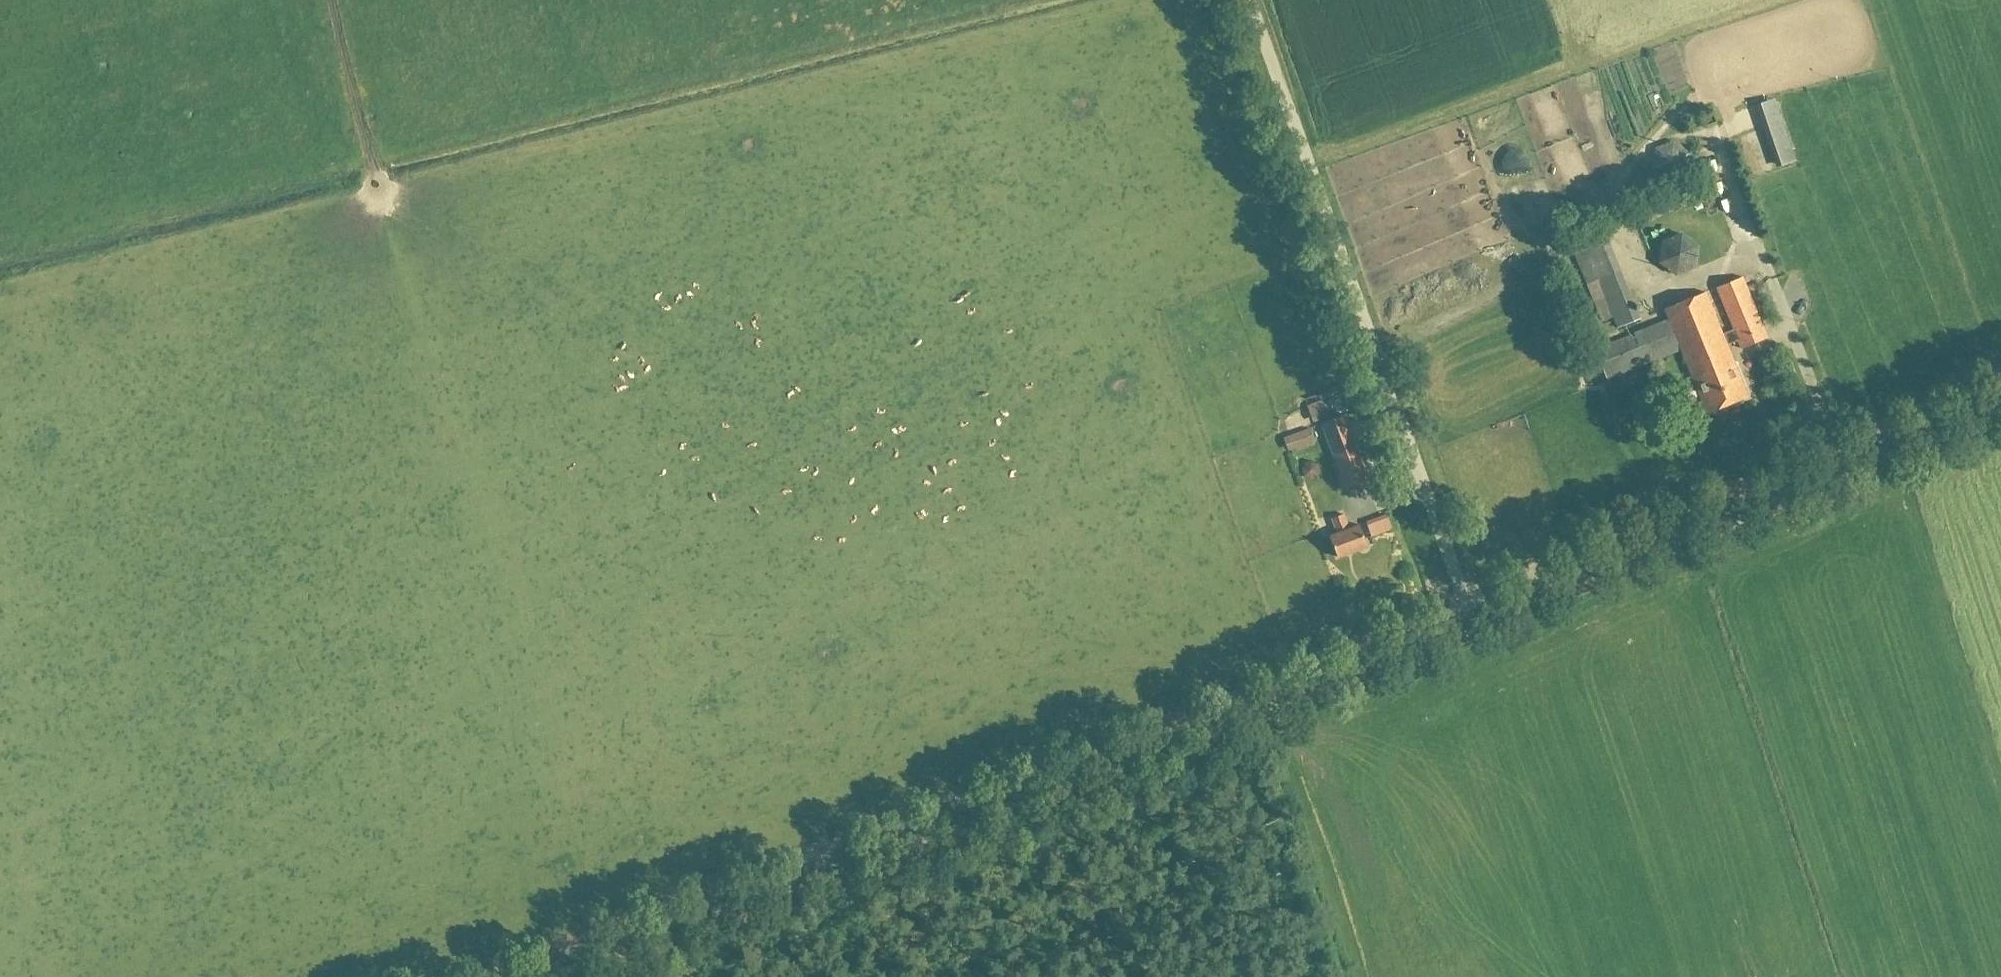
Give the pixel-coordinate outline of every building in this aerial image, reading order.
[(1795,160),(1774,98),(1755,105),(1776,167),(1795,160)] [(1650,168),(1666,182),(1687,175),(1691,154),(1675,139),(1654,146),(1650,168)] [(1529,164),(1514,165),(1515,189),(1530,188),(1529,164)] [(1675,276),(1693,269),(1698,244),(1681,233),(1660,241),(1657,263),(1675,276)] [(1612,318),(1616,328),(1639,318),(1608,241),(1572,255),(1600,323),(1612,318)] [(1726,345),(1737,340),(1740,349),(1766,338),(1741,278),(1715,288),(1732,329),(1721,334),(1704,294),(1664,310),(1668,320),(1593,349),(1605,380),(1680,350),(1706,413),(1747,396),(1726,345)] [(1341,415),(1318,425),(1343,488),(1367,479),(1341,415)] [(1284,438),(1288,451),(1314,442),(1309,429),(1284,438)] [(1330,519),(1336,534),(1328,537),(1336,558),(1366,546),(1358,525),(1350,529),(1344,514),(1330,519)] [(1376,534),(1396,530),(1393,516),(1373,520),(1376,534)]
